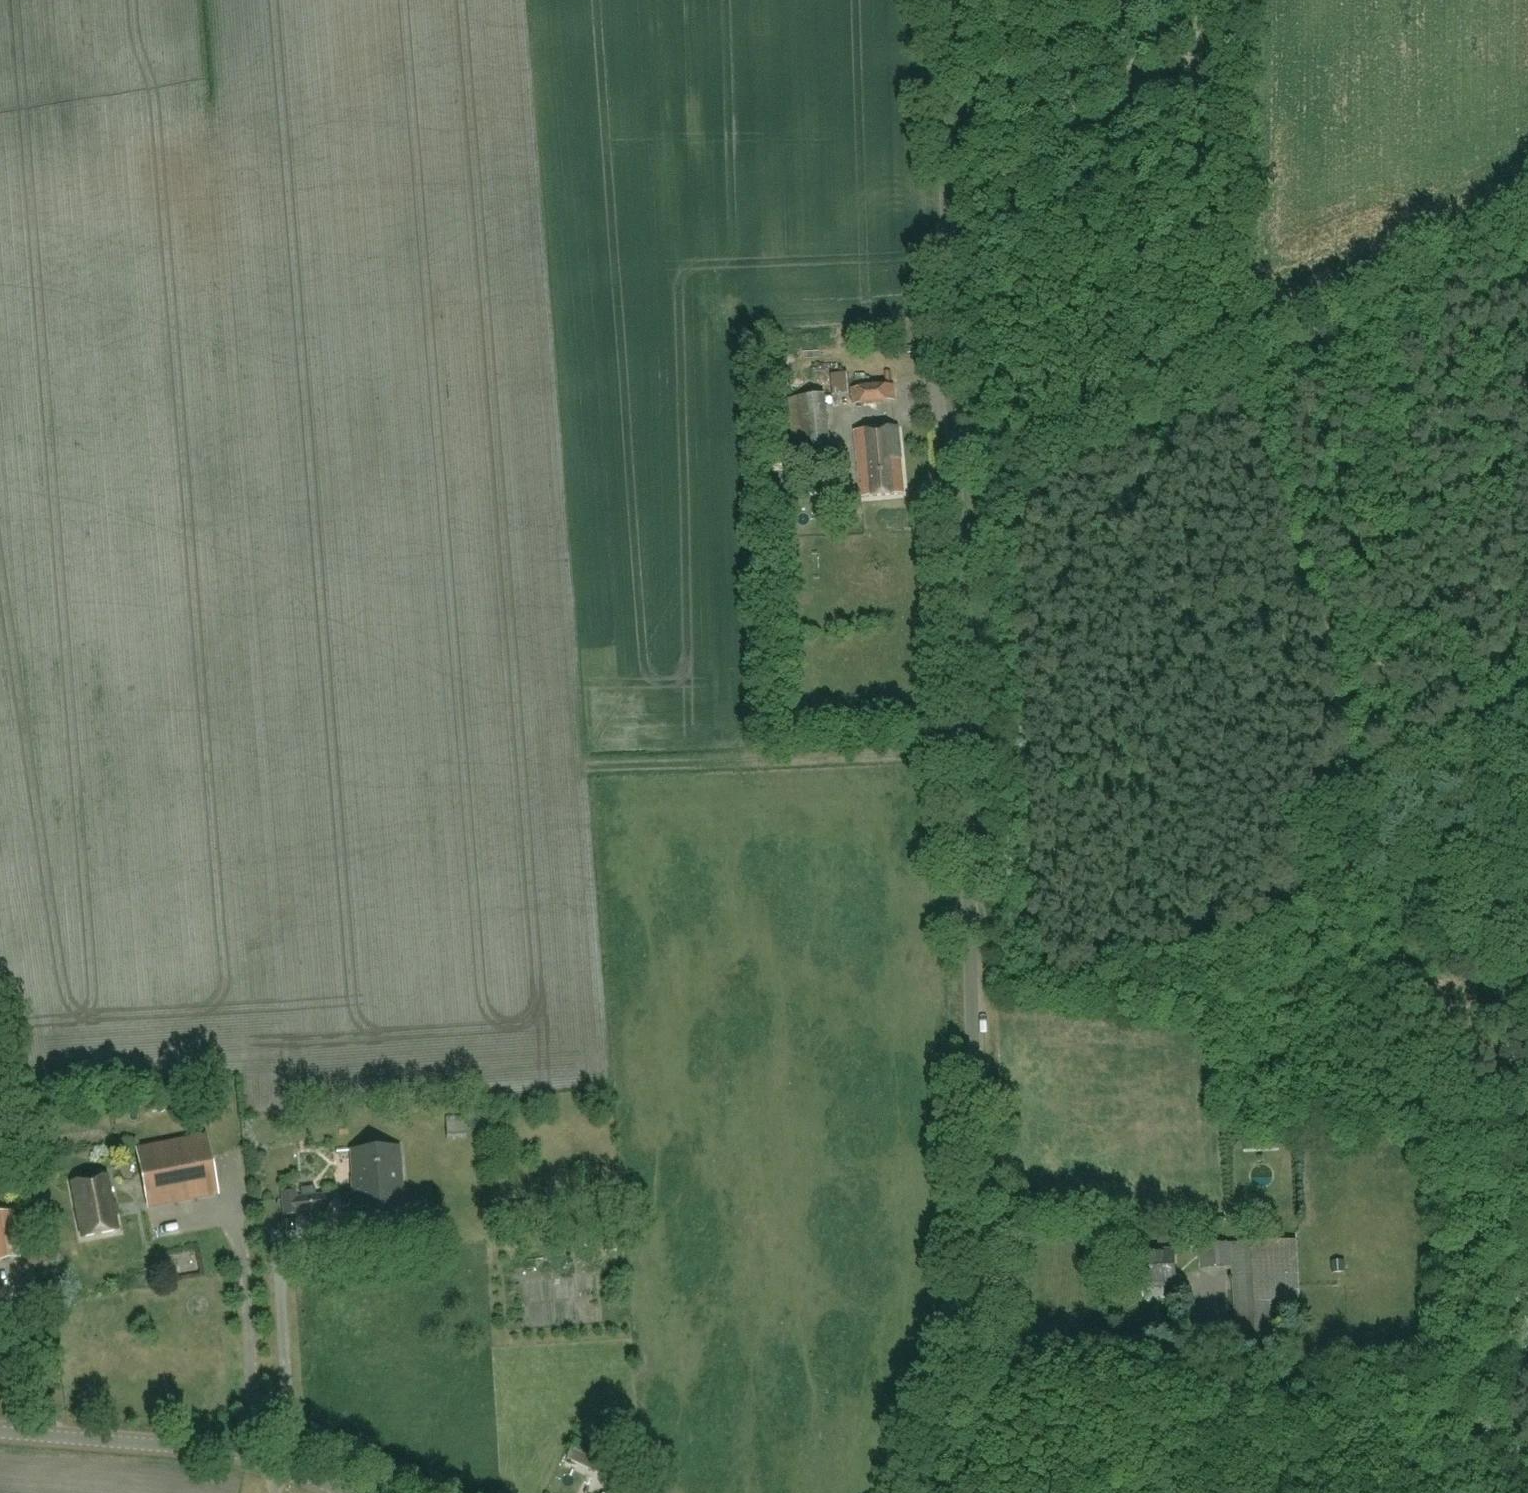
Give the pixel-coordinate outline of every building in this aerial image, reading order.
[(852,404),(896,400),(894,384),(850,388),(852,404)] [(794,452),(831,449),(825,395),(789,398),(794,452)] [(862,496),(905,492),(899,425),(856,430),(862,496)] [(207,1135),(136,1149),(146,1200),(217,1186),(207,1135)] [(355,1221),(405,1218),(400,1145),(351,1149),(353,1172),(351,1172),(355,1221)] [(83,1235),(119,1228),(108,1173),(72,1180),(83,1235)] [(329,1207),(327,1194),(296,1198),(296,1192),(281,1193),(284,1216),(308,1212),(308,1210),(329,1207)] [(0,1212),(0,1262),(20,1258),(11,1210),(0,1212)] [(1276,1301),(1300,1300),(1297,1239),(1261,1241),(1261,1233),(1200,1237),(1201,1265),(1233,1264),(1238,1336),(1231,1337),(1231,1348),(1278,1345),(1276,1301)] [(1138,1288),(1177,1286),(1175,1251),(1136,1253),(1138,1288)] [(627,1463),(595,1448),(586,1467),(619,1481),(627,1463)]
